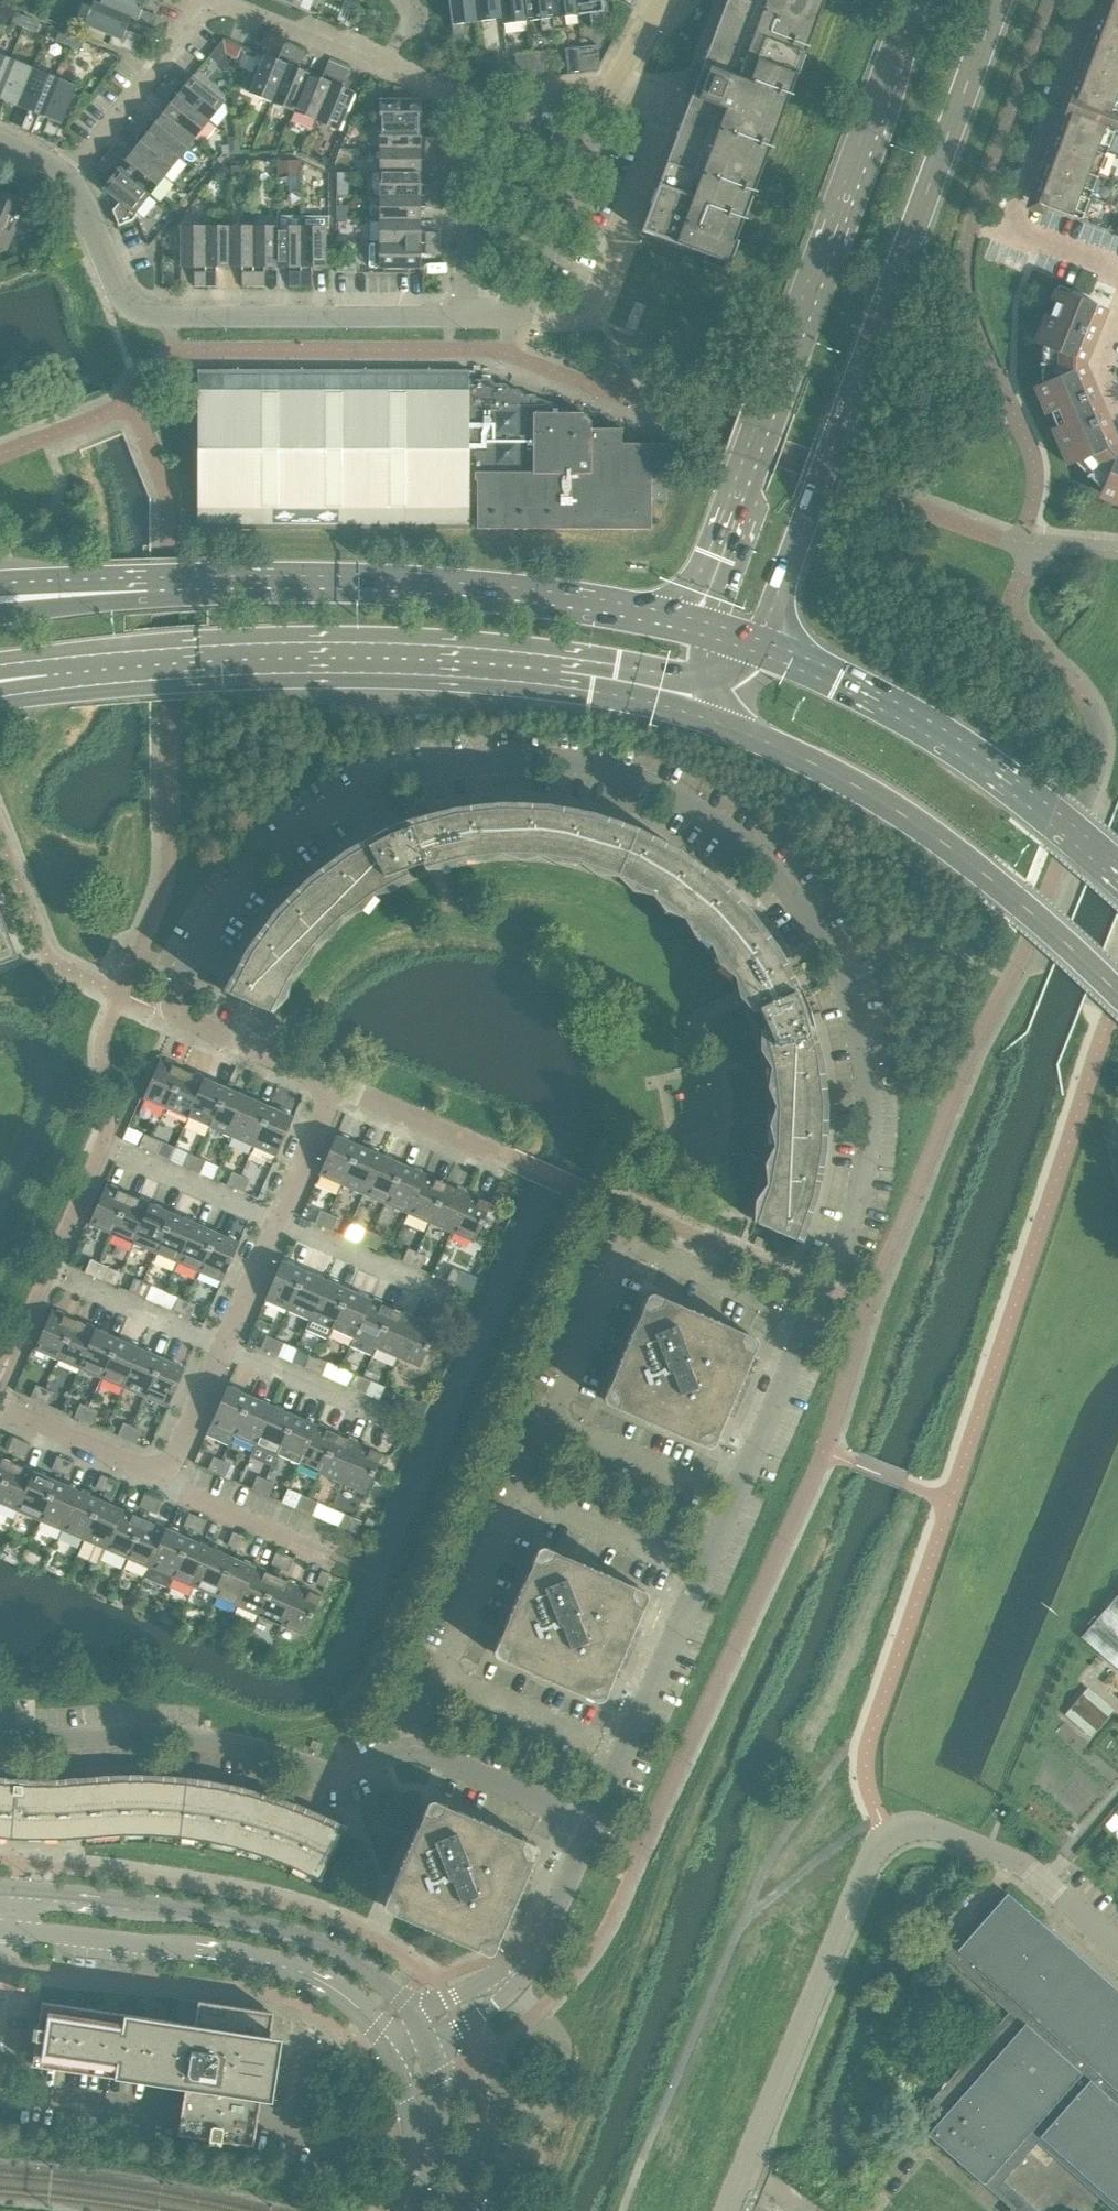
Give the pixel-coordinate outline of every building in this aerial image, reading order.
[(131,18),(131,17),(99,4),(90,0),(86,0),(85,4),(91,7),(83,25),(115,38),(111,46),(133,56),(141,37),(125,30),(131,18)] [(145,0),(101,0),(99,4),(131,17),(131,18),(152,27),(157,16),(141,10),(145,0)] [(301,0),(278,0),(298,8),(301,0)] [(474,0),(448,0),(452,37),(465,35),(464,23),(476,22),(474,0)] [(476,22),(501,19),(499,0),(474,0),(476,22)] [(524,0),(499,0),(501,19),(501,24),(527,21),(524,0)] [(550,0),(524,0),(527,21),(539,20),(541,31),(553,30),(550,0)] [(575,0),(550,0),(553,30),(566,28),(564,17),(577,15),(575,0)] [(601,0),(575,0),(577,15),(589,13),(591,25),(604,24),(601,0)] [(798,70),(824,0),(726,0),(640,232),(705,256),(702,263),(723,271),(798,70)] [(1034,203),(1045,207),(1079,220),(1117,234),(1117,0),(1109,0),(1061,128),(1034,203)] [(23,27),(27,18),(15,13),(11,22),(23,27)] [(35,32),(39,23),(27,18),(23,27),(35,32)] [(67,45),(71,36),(59,31),(55,40),(67,45)] [(79,51),(83,41),(71,36),(67,45),(79,51)] [(222,40),(210,55),(220,63),(225,57),(223,39),(222,40)] [(271,102),(294,47),(284,43),(276,61),(264,56),(249,93),(271,102)] [(599,64),(597,45),(581,47),(584,73),(596,72),(599,64)] [(293,111),(309,75),(297,70),(305,51),(294,47),(271,102),(293,111)] [(584,73),(581,47),(564,49),(567,75),(584,73)] [(550,77),(547,51),(531,52),(534,79),(550,77)] [(534,79),(531,52),(514,54),(517,81),(534,79)] [(10,59),(0,55),(0,83),(10,59)] [(32,68),(10,59),(0,83),(0,93),(6,96),(4,101),(16,106),(32,68)] [(315,120),(338,65),(328,61),(320,80),(309,75),(293,111),(315,120)] [(338,130),(353,93),(341,88),(349,70),(338,65),(315,120),(338,130)] [(40,110),(54,77),(32,68),(16,106),(28,111),(30,106),(40,110)] [(223,102),(205,87),(193,77),(184,87),(169,74),(162,83),(208,121),(223,102)] [(61,125),(76,87),(54,77),(40,110),(50,114),(48,120),(61,125)] [(208,121),(162,83),(155,92),(170,104),(162,114),(193,139),(208,121)] [(439,125),(439,113),(419,113),(419,100),(379,100),(379,125),(419,125),(439,125)] [(193,139),(162,114),(155,124),(139,111),(132,120),(178,158),(193,139)] [(178,158),(132,120),(125,129),(141,142),(133,151),(164,176),(178,158)] [(439,148),(439,137),(419,137),(419,125),(379,125),(379,148),(439,148)] [(419,172),(419,160),(439,160),(439,148),(379,148),(379,172),(419,172)] [(164,176),(133,151),(125,161),(109,149),(102,157),(148,195),(164,176)] [(148,195),(102,157),(95,166),(111,179),(103,189),(119,202),(111,211),(118,226),(132,221),(137,215),(134,213),(148,195)] [(439,196),(439,185),(419,185),(419,172),(379,172),(379,196),(439,196)] [(25,202),(0,192),(0,247),(5,249),(25,202)] [(419,220),(419,207),(439,207),(439,196),(379,196),(379,220),(419,220)] [(419,232),(419,220),(379,220),(379,244),(439,243),(439,232),(419,232)] [(205,287),(205,227),(181,227),(181,267),(194,267),(193,287),(205,287)] [(228,267),(228,227),(205,227),(205,287),(216,287),(216,267),(228,267)] [(252,287),(252,227),(228,227),(228,267),(241,267),(241,287),(252,287)] [(276,267),(276,227),(252,227),(252,287),(263,287),(263,267),(276,267)] [(300,287),(300,227),(276,227),(276,267),(289,267),(289,287),(300,287)] [(324,267),(324,227),(300,227),(300,287),(311,287),(311,267),(324,267)] [(419,268),(419,255),(439,255),(439,243),(379,244),(369,244),(369,268),(419,268)] [(1078,361),(1089,336),(1095,338),(1106,310),(1059,291),(1037,345),(1040,346),(1041,364),(1038,364),(1038,366),(1041,366),(1041,384),(1037,385),(1054,425),(1095,407),(1078,368),(1078,361)] [(635,331),(645,307),(635,302),(625,327),(635,331)] [(665,501),(669,444),(621,444),(621,429),(590,429),(590,421),(582,413),(566,413),(566,409),(537,398),(533,402),(524,401),(525,396),(518,389),(510,389),(505,384),(494,384),(490,380),(468,380),(468,370),(197,370),(197,529),(468,529),(468,519),(476,519),(476,529),(650,529),(650,501),(665,501)] [(1116,451),(1112,447),(1095,407),(1054,425),(1071,464),(1074,463),(1086,475),(1085,477),(1087,478),(1088,477),(1101,489),(1099,492),(1117,500),(1117,452),(1116,451)] [(407,873),(405,869),(421,863),(423,867),(462,856),(501,852),(516,852),(531,852),(546,854),(561,857),(576,860),(591,864),(605,869),(617,874),(634,833),(590,818),(545,810),(499,808),(454,813),(430,820),(411,826),(410,825),(396,830),(394,825),(385,828),(344,850),(306,878),(273,911),(245,949),(223,990),(223,991),(269,1012),(275,998),(283,984),(291,971),(299,958),(309,946),(319,935),(330,924),(341,914),(353,904),(366,895),(379,887),(393,880),(407,873)] [(824,1150),(825,1103),(824,1094),(819,1095),(814,1058),(802,1014),(793,991),(772,952),(745,915),(712,882),(675,855),(634,833),(617,874),(633,882),(647,889),(659,897),(672,906),(684,915),(712,943),(735,975),(754,1011),(758,1009),(765,1025),(761,1027),(771,1066),(776,1105),(774,1145),(767,1183),(754,1222),(800,1242),(801,1240),(815,1196),(824,1150)] [(17,957),(0,913),(0,964),(17,957)] [(165,1108),(182,1069),(159,1059),(142,1098),(165,1108)] [(187,1118),(204,1079),(182,1069),(165,1108),(187,1118)] [(209,1127),(226,1088),(204,1079),(187,1118),(209,1127)] [(231,1137),(248,1098),(226,1088),(209,1127),(231,1137)] [(253,1146),(269,1107),(248,1098),(231,1137),(253,1146)] [(276,1156),(293,1117),(269,1107),(253,1146),(276,1156)] [(147,1151),(152,1138),(144,1134),(138,1147),(147,1151)] [(341,1184),(358,1146),(335,1136),(318,1174),(341,1184)] [(156,1154),(161,1142),(152,1138),(147,1151),(156,1154)] [(363,1194),(380,1155),(358,1146),(341,1184),(363,1194)] [(191,1170),(196,1157),(188,1153),(182,1166),(191,1170)] [(385,1203),(402,1165),(380,1155),(363,1194),(385,1203)] [(200,1173),(205,1161),(196,1157),(191,1170),(200,1173)] [(407,1213),(423,1174),(402,1165),(385,1203),(407,1213)] [(234,1188),(240,1176),(231,1172),(226,1185),(234,1188)] [(429,1222),(445,1184),(423,1174),(407,1213),(429,1222)] [(243,1192),(249,1179),(240,1176),(234,1188),(243,1192)] [(450,1232),(467,1193),(445,1184),(429,1222),(450,1232)] [(111,1233),(128,1195),(105,1185),(88,1223),(111,1233)] [(473,1242),(490,1203),(467,1193),(450,1232),(473,1242)] [(133,1243),(150,1204),(128,1195),(111,1233),(133,1243)] [(155,1252),(172,1214),(150,1204),(133,1243),(155,1252)] [(323,1227),(328,1214),(320,1210),(314,1223),(323,1227)] [(177,1262),(194,1223),(172,1214),(155,1252),(177,1262)] [(332,1231),(337,1218),(328,1214),(323,1227),(332,1231)] [(198,1271),(215,1233),(194,1223),(177,1262),(198,1271)] [(366,1246),(372,1233),(363,1229),(358,1242),(366,1246)] [(222,1281),(238,1243),(215,1233),(198,1271),(222,1281)] [(375,1250),(381,1237),(372,1233),(366,1246),(375,1250)] [(410,1265),(416,1252),(407,1248),(401,1261),(410,1265)] [(419,1269),(424,1256),(416,1252),(410,1265),(419,1269)] [(93,1276),(98,1263),(90,1259),(84,1272),(93,1276)] [(287,1309),(304,1271),(281,1261),(264,1300),(287,1309)] [(101,1280),(107,1267),(98,1263),(93,1276),(101,1280)] [(455,1284),(461,1271),(452,1267),(446,1280),(455,1284)] [(309,1319),(326,1280),(304,1271),(287,1309),(309,1319)] [(136,1295),(142,1282),(134,1278),(128,1291),(136,1295)] [(331,1328),(347,1290),(326,1280),(309,1319),(331,1328)] [(145,1299),(151,1286),(142,1282),(136,1295),(145,1299)] [(352,1338),(369,1299),(347,1290),(331,1328),(352,1338)] [(717,1434),(743,1373),(755,1345),(756,1343),(756,1341),(755,1339),(754,1337),(752,1336),(743,1332),(663,1297),(654,1293),(652,1293),(650,1293),(648,1294),(646,1295),(645,1297),(642,1306),(607,1386),(603,1395),(602,1397),(602,1399),(603,1401),(604,1403),(606,1404),(615,1407),(695,1442),(704,1446),(706,1447),(708,1446),(710,1446),(712,1444),(713,1443),(717,1434)] [(180,1314),(186,1301),(177,1297),(172,1310),(180,1314)] [(374,1347),(391,1309),(369,1299),(352,1338),(374,1347)] [(189,1318),(195,1305),(186,1301),(180,1314),(189,1318)] [(396,1357),(413,1318),(391,1309),(374,1347),(396,1357)] [(57,1359),(74,1320),(51,1310),(34,1349),(57,1359)] [(419,1367),(436,1328),(413,1318),(396,1357),(419,1367)] [(79,1368),(96,1330),(74,1320),(57,1359),(79,1368)] [(101,1378),(118,1339),(96,1330),(79,1368),(101,1378)] [(268,1352),(274,1339),(265,1335),(260,1348),(268,1352)] [(123,1387),(139,1349),(118,1339),(101,1378),(123,1387)] [(277,1356),(283,1343),(274,1339),(268,1352),(277,1356)] [(144,1397),(161,1358),(139,1349),(123,1387),(144,1397)] [(312,1371),(318,1358),(309,1354),(304,1367),(312,1371)] [(167,1407),(184,1368),(161,1358),(144,1397),(167,1407)] [(321,1375),(327,1362),(318,1358),(312,1371),(321,1375)] [(356,1390),(361,1377),(353,1373),(347,1386),(356,1390)] [(365,1394),(370,1381),(361,1377),(356,1390),(365,1394)] [(38,1401),(44,1388),(35,1385),(30,1398),(38,1401)] [(233,1435),(249,1396),(226,1386),(205,1435),(228,1445),(232,1435),(233,1435)] [(47,1405),(53,1392),(44,1388),(38,1401),(47,1405)] [(401,1409),(406,1396),(397,1393),(392,1406),(401,1409)] [(254,1444),(271,1406),(249,1396),(233,1435),(254,1444)] [(82,1420),(88,1407),(79,1404),(74,1417),(82,1420)] [(276,1454),(293,1415),(271,1406),(254,1444),(276,1454)] [(91,1424),(96,1411),(88,1407),(82,1420),(91,1424)] [(298,1463),(315,1425),(293,1415),(276,1454),(298,1463)] [(126,1439),(131,1426),(123,1423),(117,1435),(126,1439)] [(320,1473),(336,1434),(315,1425),(298,1463),(320,1473)] [(135,1443),(140,1430),(131,1426),(126,1439),(135,1443)] [(342,1482),(358,1444),(336,1434),(320,1473),(342,1482)] [(16,1454),(21,1441),(13,1437),(7,1450),(16,1454)] [(25,1457),(30,1444),(21,1441),(16,1454),(25,1457)] [(365,1492),(382,1454),(358,1444),(342,1482),(365,1492)] [(59,1472),(65,1459),(57,1456),(51,1469),(59,1472)] [(216,1473),(221,1460),(213,1456),(207,1469),(216,1473)] [(12,1462),(0,1457),(0,1490),(12,1462)] [(68,1476),(74,1463),(65,1459),(59,1472),(68,1476)] [(224,1477),(230,1464),(221,1460),(216,1473),(224,1477)] [(34,1472),(12,1462),(0,1490),(0,1503),(17,1510),(34,1472)] [(39,1520),(56,1481),(34,1472),(17,1510),(39,1520)] [(103,1491),(109,1478),(100,1475),(95,1488),(103,1491)] [(265,1479),(256,1476),(251,1488),(259,1492),(265,1479)] [(112,1495),(118,1482),(109,1478),(103,1491),(112,1495)] [(268,1496),(274,1483),(265,1479),(259,1492),(268,1496)] [(61,1529),(78,1491),(56,1481),(39,1520),(61,1529)] [(83,1539),(99,1500),(78,1491),(61,1529),(83,1539)] [(147,1510),(152,1497),(144,1494),(138,1507),(147,1510)] [(303,1511),(309,1498),(300,1494),(294,1507),(303,1511)] [(156,1514),(161,1501),(152,1497),(147,1510),(156,1514)] [(312,1515),(317,1502),(309,1498),(303,1511),(312,1515)] [(105,1548),(121,1510),(99,1500),(83,1539),(105,1548)] [(126,1558),(143,1519),(121,1510),(105,1548),(126,1558)] [(191,1530),(197,1516),(189,1513),(183,1526),(191,1530)] [(348,1531),(354,1518),(345,1514),(339,1527),(348,1531)] [(200,1533),(205,1523),(206,1520),(197,1516),(191,1530),(200,1533)] [(149,1567),(165,1529),(143,1519),(126,1558),(149,1567)] [(171,1577),(188,1538),(165,1529),(149,1567),(171,1577)] [(235,1548),(241,1536),(232,1532),(227,1545),(235,1548)] [(244,1552),(250,1539),(241,1536),(235,1548),(244,1552)] [(205,1562),(211,1548),(188,1538),(171,1577),(193,1587),(205,1562)] [(607,1687),(642,1607),(646,1598),(646,1596),(646,1594),(645,1592),(644,1590),(642,1589),(633,1585),(544,1547),(542,1546),(540,1546),(538,1547),(537,1548),(535,1550),(532,1559),(493,1648),(493,1650),(493,1652),(494,1654),(495,1655),(497,1657),(585,1695),(594,1699),(596,1700),(598,1700),(600,1699),(602,1698),(603,1696),(607,1687)] [(215,1596),(231,1557),(211,1548),(205,1562),(193,1587),(215,1596)] [(279,1567),(284,1554),(276,1551),(270,1564),(279,1567)] [(288,1571),(293,1558),(284,1554),(279,1567),(288,1571)] [(237,1605),(253,1567),(231,1557),(215,1596),(237,1605)] [(258,1615),(275,1576),(253,1567),(237,1605),(258,1615)] [(324,1587),(329,1574),(320,1570),(315,1583),(324,1587)] [(281,1624),(298,1586),(275,1576),(258,1615),(281,1624)] [(313,1613),(320,1596),(298,1586),(281,1624),(303,1633),(313,1613)] [(1117,1670),(1117,1593),(1101,1613),(1079,1636),(1117,1670)] [(1096,1730),(1107,1717),(1081,1694),(1070,1707),(1096,1730)] [(282,1805),(250,1795),(218,1788),(185,1783),(151,1781),(118,1781),(57,1785),(29,1785),(13,1784),(0,1783),(0,1838),(7,1838),(28,1839),(59,1839),(121,1835),(149,1835),(179,1837),(193,1839),(208,1841),(221,1844),(238,1848),(250,1852),(265,1857),(277,1861),(292,1867),(320,1880),(321,1877),(320,1877),(344,1832),(313,1817),(282,1805)] [(497,1940),(532,1860),(536,1851),(536,1849),(536,1847),(535,1845),(534,1843),(532,1842),(523,1838),(443,1804),(435,1800),(433,1799),(430,1799),(429,1800),(427,1802),(426,1803),(422,1812),(387,1892),(383,1901),(383,1903),(383,1905),(384,1907),(385,1909),(387,1910),(396,1913),(476,1948),(485,1952),(487,1953),(489,1953),(490,1952),(492,1951),(493,1949),(497,1940)] [(1007,1893),(948,1959),(970,1978),(970,1977),(1009,2011),(930,2101),(943,2113),(925,2133),(926,2134),(926,2133),(1010,2208),(1008,2210),(1037,2210),(1002,2180),(1040,2137),(1117,2206),(1117,1991),(1007,1893)] [(271,2100),(280,2039),(268,2038),(272,2012),(198,2001),(194,2024),(41,2001),(37,2026),(35,2026),(33,2028),(31,2036),(33,2038),(35,2039),(32,2064),(185,2087),(183,2099),(178,2134),(209,2139),(208,2141),(210,2143),(218,2145),(221,2143),(221,2141),(252,2145),(257,2110),(259,2098),(271,2100)]
